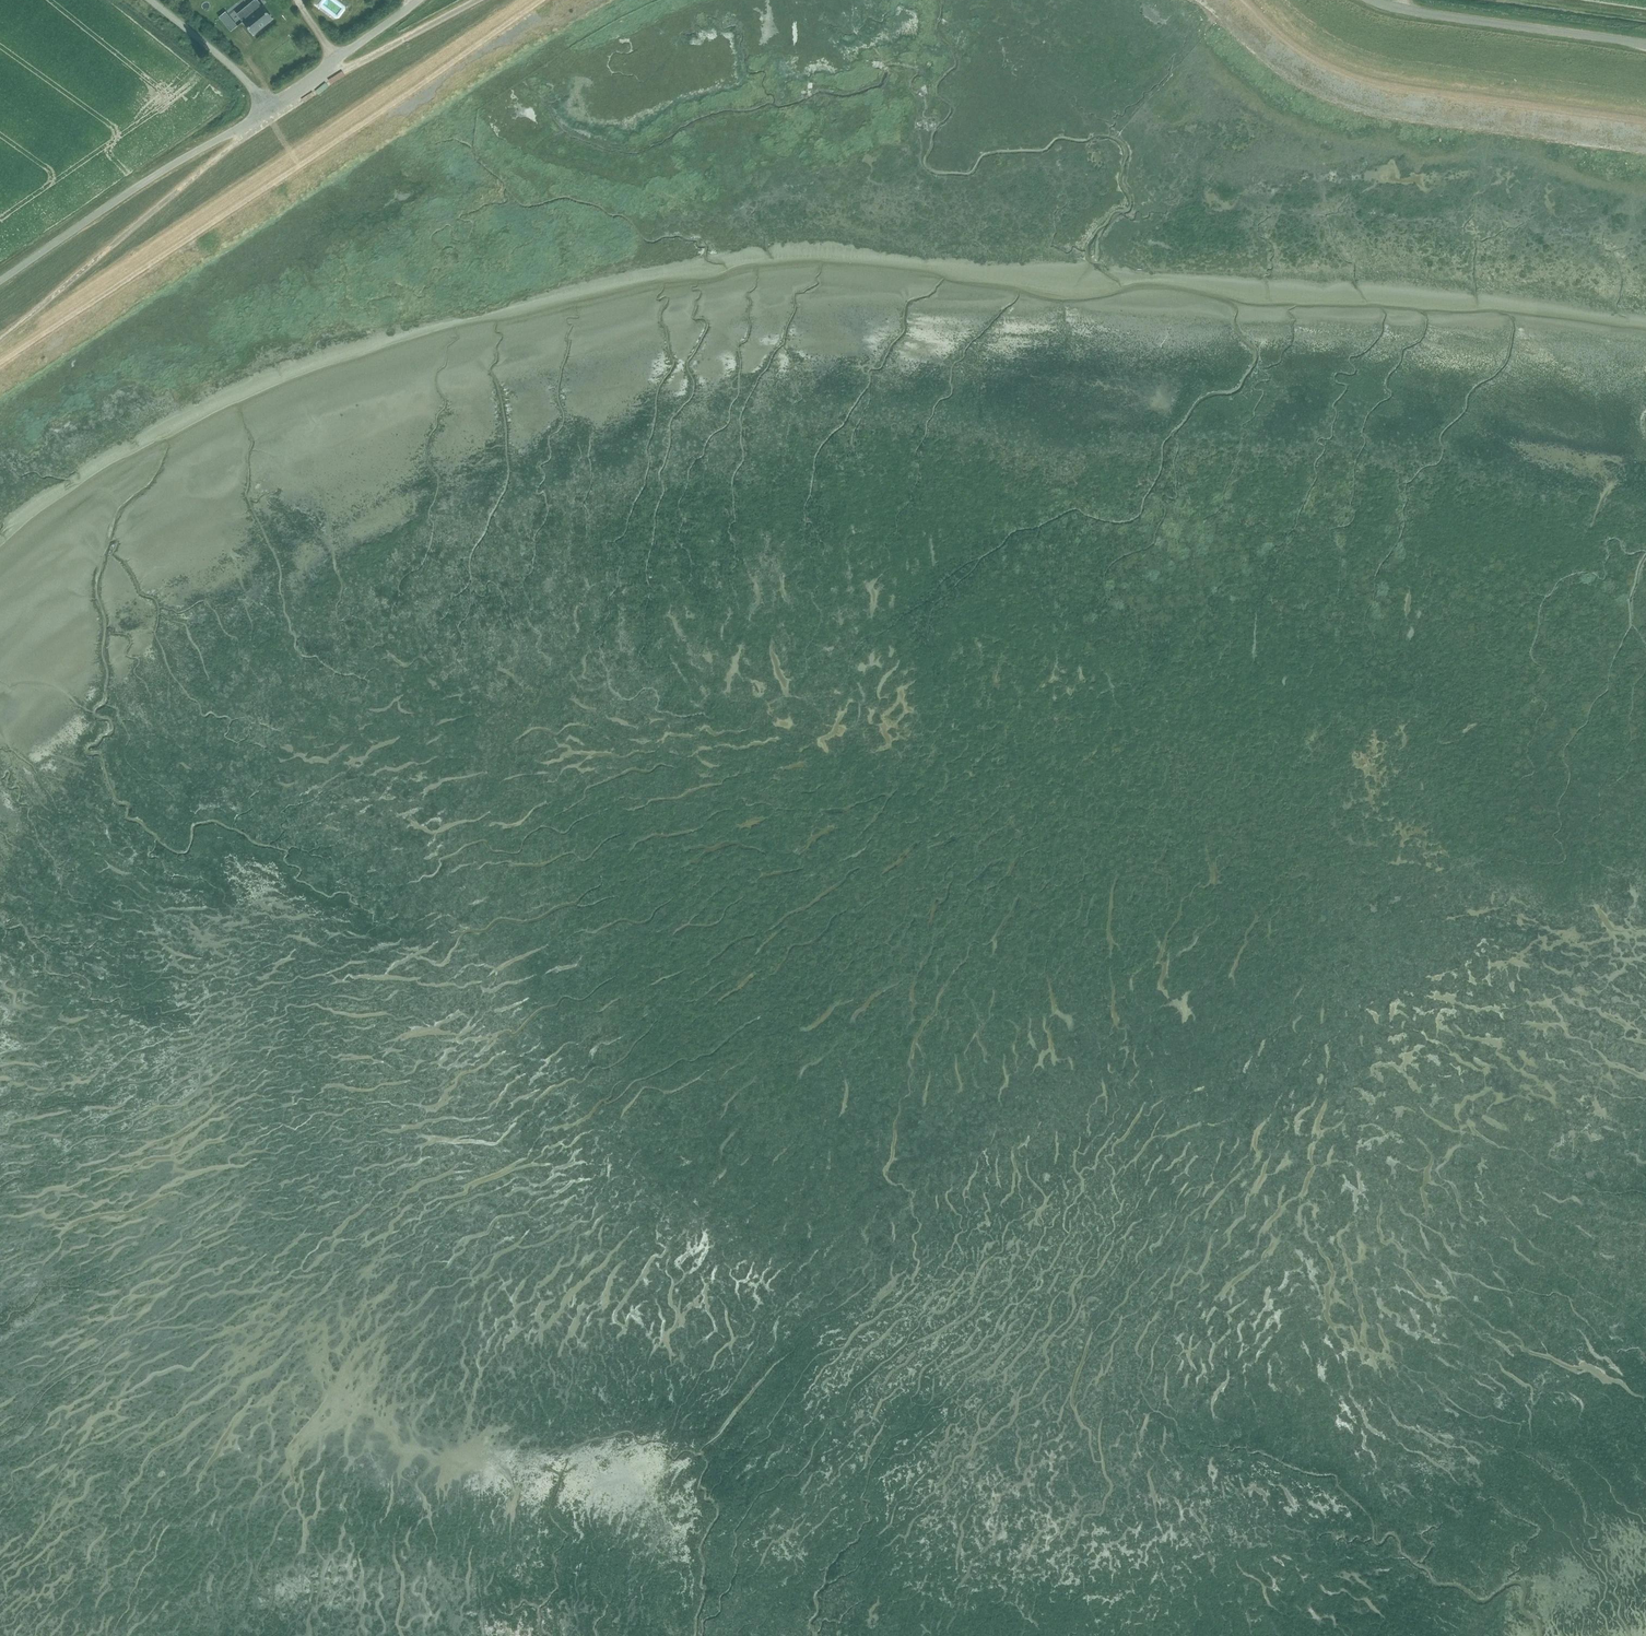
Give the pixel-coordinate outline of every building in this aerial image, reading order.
[(252,14),(243,21),(254,34),(273,19),(258,1),(248,10),(252,14)] [(219,19),(231,33),(238,28),(225,13),(219,19)]
